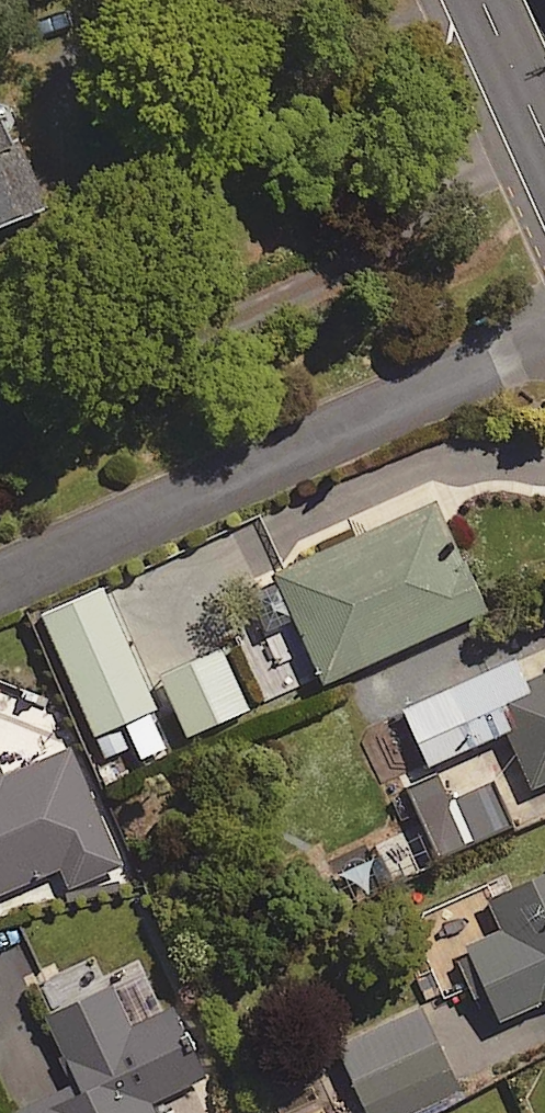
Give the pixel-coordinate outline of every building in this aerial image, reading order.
[(0,109),(0,217),(40,199),(0,109)] [(432,498),(272,565),(319,678),(479,611),(432,498)] [(170,743),(103,584),(41,610),(92,730),(123,717),(140,756),(170,743)] [(157,673),(187,736),(253,705),(223,642),(157,673)] [(523,676),(514,654),(401,704),(427,760),(505,726),(531,783),(544,777),(544,666),(523,676)] [(0,766),(0,889),(109,844),(68,744),(2,772),(0,766)] [(444,788),(436,771),(405,785),(437,855),(511,821),(486,768),(444,788)] [(468,949),(457,955),(475,991),(486,985),(500,1014),(544,992),(544,862),(485,891),(502,925),(465,942),(468,949)] [(37,1014),(64,1076),(9,1100),(14,1112),(154,1112),(148,1099),(200,1076),(169,1007),(128,1025),(109,982),(37,1014)] [(419,1003),(336,1041),(369,1112),(402,1112),(458,1087),(419,1003)]
